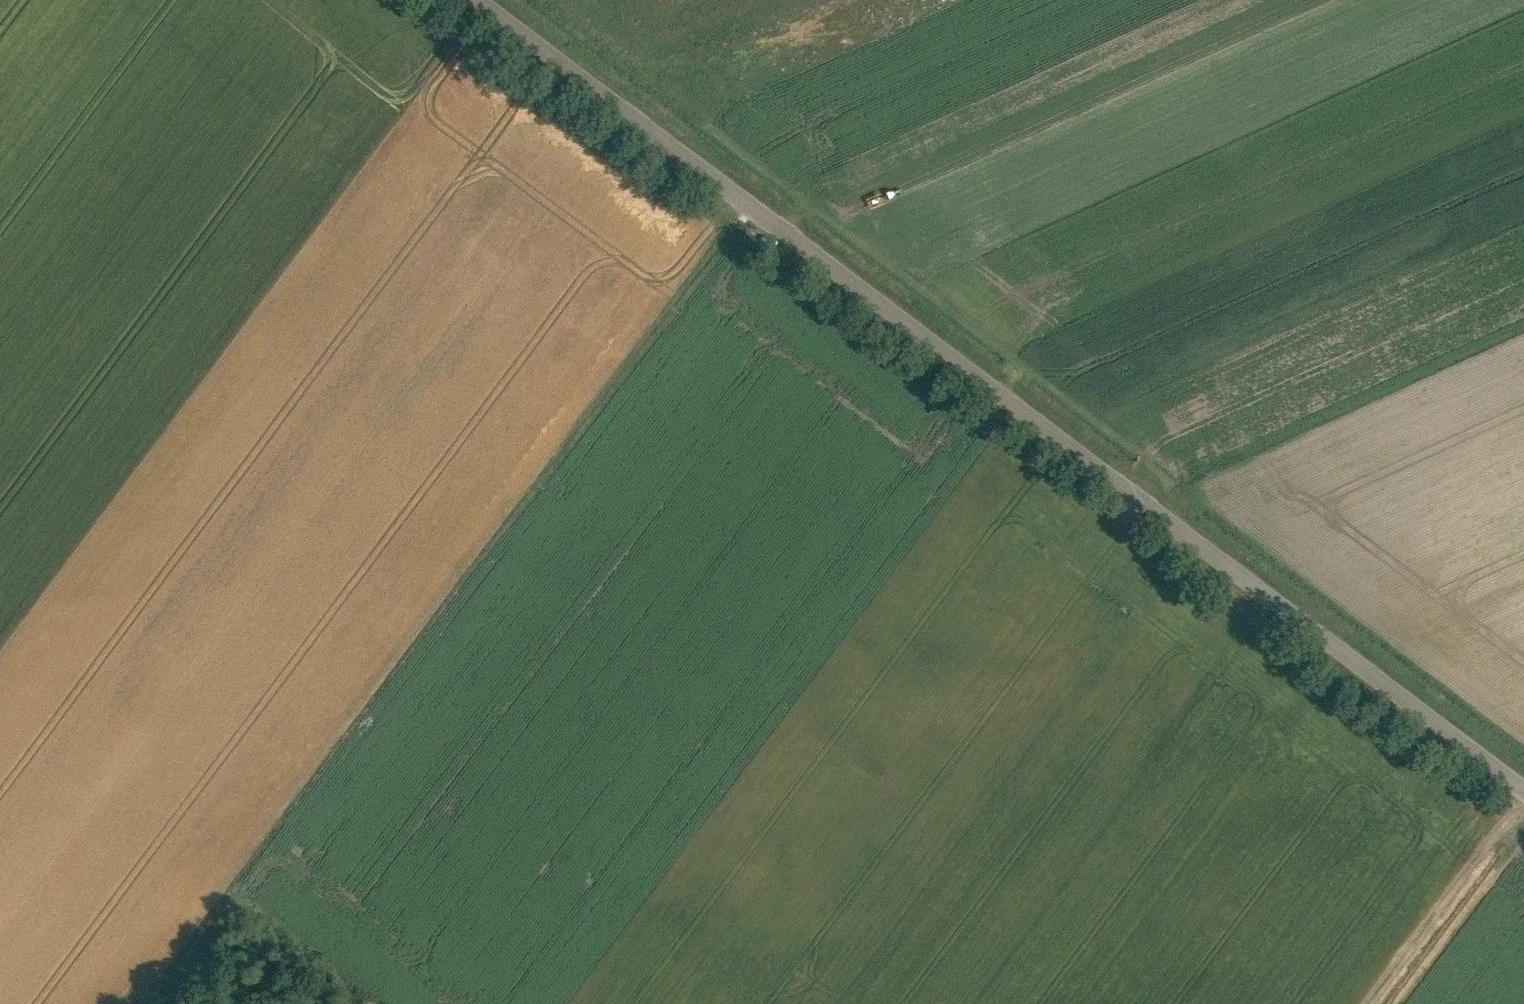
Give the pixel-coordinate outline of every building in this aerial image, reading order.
[(949,482),(954,492),(969,485),(964,474),(949,482)]
